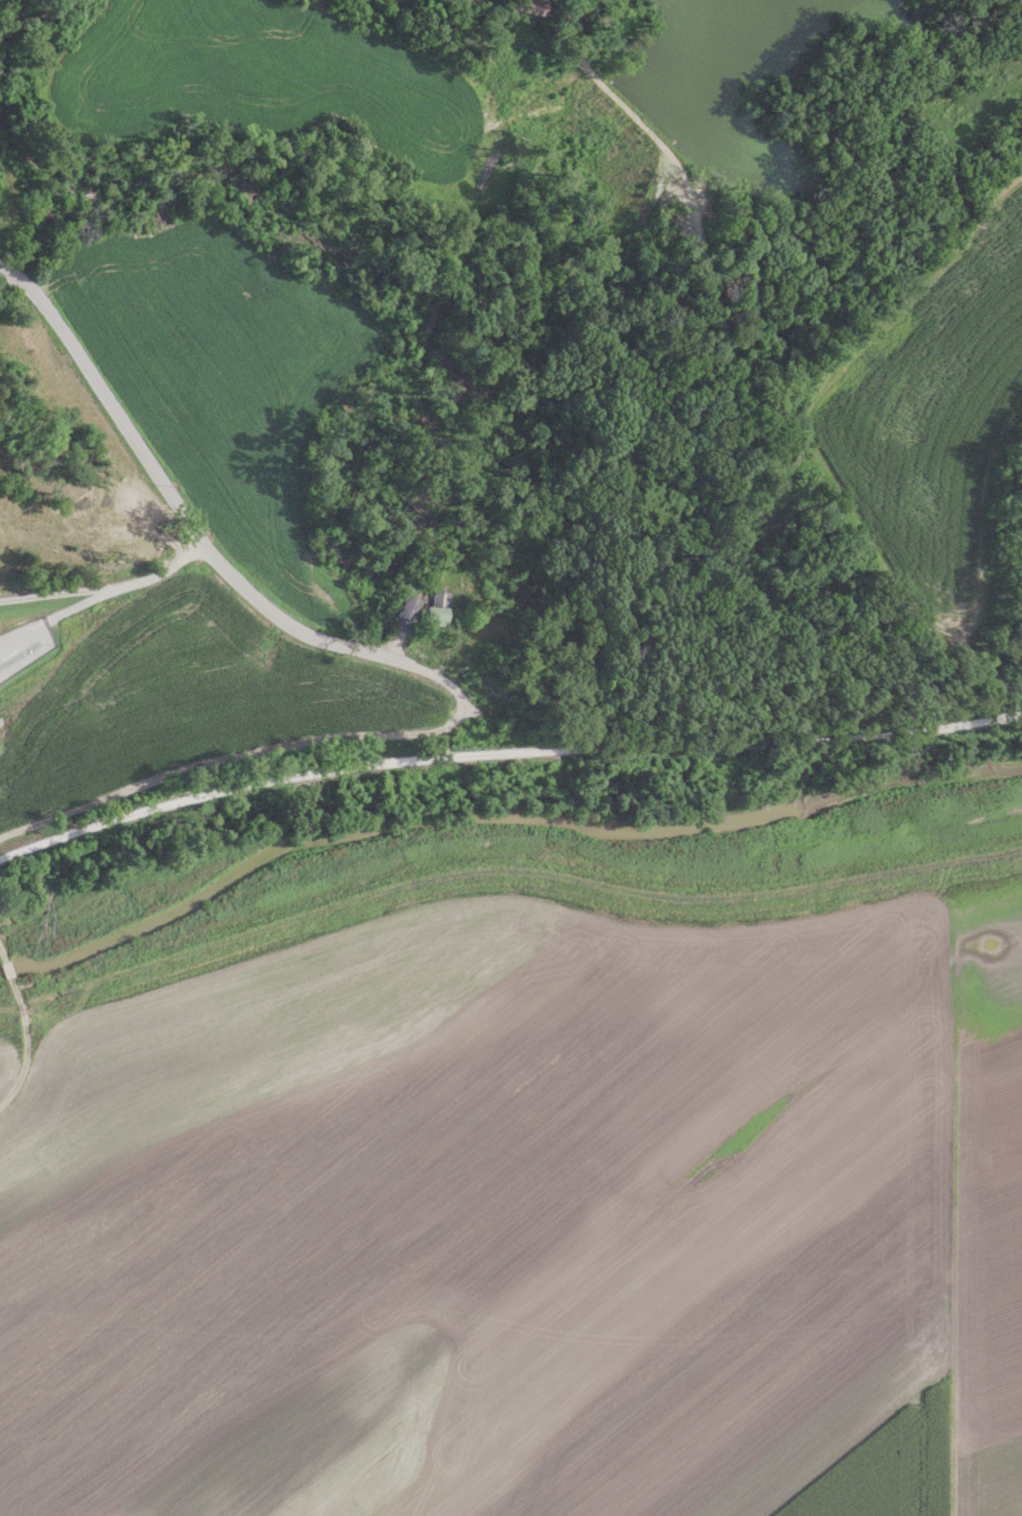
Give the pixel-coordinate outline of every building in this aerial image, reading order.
[(451,591),(429,591),(429,626),(451,626),(451,591)] [(414,630),(422,600),(405,595),(397,625),(414,630)]
